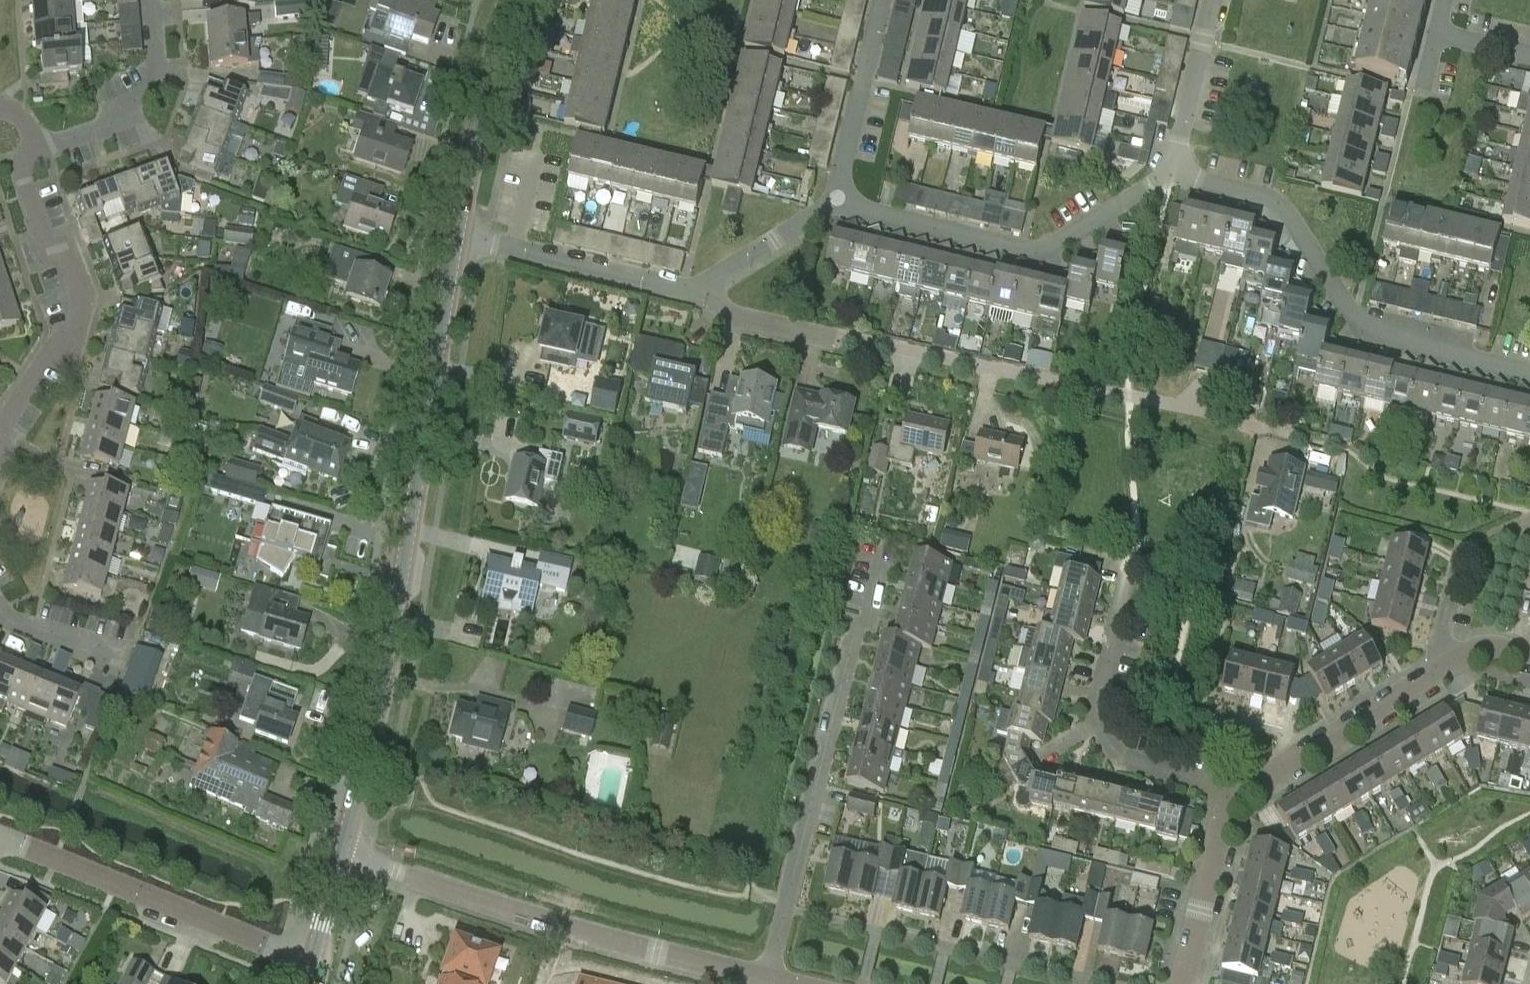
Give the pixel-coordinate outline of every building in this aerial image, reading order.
[(36,7),(32,7),(32,8),(82,3),(75,4),(75,0),(36,0),(36,7)] [(412,38),(428,44),(437,18),(423,13),(428,0),(373,0),(369,12),(395,21),(385,50),(405,57),(412,38)] [(632,28),(637,7),(607,0),(596,0),(592,14),(587,13),(586,17),(632,28)] [(756,6),(796,15),(799,0),(758,0),(756,6)] [(966,10),(968,0),(927,0),(927,1),(966,10)] [(1134,0),(1086,0),(1084,8),(1124,18),(1128,0),(1133,2),(1134,0)] [(1358,75),(1402,86),(1424,0),(1376,0),(1358,75)] [(274,5),(275,20),(315,16),(314,1),(274,5)] [(922,23),(967,33),(968,29),(961,28),(966,10),(927,1),(922,23)] [(82,3),(32,8),(34,31),(80,26),(80,25),(83,25),(82,3)] [(796,15),(756,6),(751,27),(796,37),(797,32),(792,31),(796,15)] [(1016,12),(1002,9),(1000,18),(1014,22),(1016,12)] [(332,29),(336,17),(323,13),(319,24),(332,29)] [(244,28),(260,27),(259,17),(207,21),(209,45),(245,42),(244,28)] [(540,28),(554,32),(557,21),(542,17),(540,28)] [(632,28),(586,17),(585,22),(591,23),(587,40),(626,50),(632,28)] [(841,26),(861,31),(863,23),(843,18),(841,26)] [(1123,45),(1118,44),(1122,27),(1083,18),(1078,39),(1122,49),(1123,45)] [(120,31),(140,29),(139,21),(119,23),(120,31)] [(1191,34),(1192,25),(1173,21),(1171,29),(1191,34)] [(917,44),(955,53),(959,37),(965,38),(967,33),(922,23),(917,44)] [(75,49),(73,34),(81,33),(80,26),(34,31),(36,53),(87,48),(79,49),(79,48),(75,49)] [(859,39),(861,31),(841,26),(839,34),(859,39)] [(796,37),(751,27),(746,48),(786,58),(789,41),(795,43),(796,37)] [(554,32),(540,28),(537,43),(546,45),(549,31),(554,33),(554,32)] [(888,37),(908,42),(910,34),(890,29),(888,37)] [(908,42),(888,37),(886,45),(906,50),(908,42)] [(1169,37),(1167,45),(1187,49),(1189,42),(1169,37)] [(329,39),(315,38),(314,54),(328,55),(329,39)] [(1112,69),(1116,53),(1121,54),(1122,49),(1078,39),(1073,60),(1112,69)] [(626,50),(587,40),(583,57),(577,56),(576,59),(621,70),(626,50)] [(261,41),(245,42),(209,45),(211,69),(259,65),(259,52),(258,52),(261,41)] [(121,53),(142,51),(141,44),(121,45),(121,53)] [(912,65),(957,75),(958,72),(951,70),(955,53),(917,44),(912,65)] [(87,48),(36,53),(36,55),(40,54),(42,75),(38,75),(39,88),(67,86),(66,75),(81,74),(80,63),(91,62),(90,50),(87,48)] [(378,68),(368,98),(413,114),(424,82),(395,72),(400,59),(371,49),(366,64),(378,68)] [(739,81),(783,91),(784,87),(779,86),(783,68),(744,58),(739,81)] [(575,64),(581,65),(577,82),(616,92),(621,70),(576,59),(575,64)] [(530,70),(539,73),(542,63),(533,60),(530,70)] [(1108,86),(1112,69),(1073,60),(1068,81),(1112,92),(1114,87),(1108,86)] [(832,62),(830,70),(850,75),(852,66),(832,62)] [(945,96),(949,79),(956,80),(957,75),(912,65),(907,87),(945,96)] [(539,73),(530,70),(527,85),(536,87),(536,86),(541,87),(548,85),(549,81),(544,76),(539,74),(539,73)] [(1179,85),(1181,77),(1160,72),(1158,80),(1179,85)] [(900,78),(880,73),(878,81),(898,85),(900,78)] [(286,90),(288,77),(258,74),(257,86),(286,90)] [(247,130),(233,125),(237,114),(239,115),(242,106),(243,105),(241,104),(244,94),(207,80),(200,100),(202,101),(198,113),(247,131),(247,130)] [(306,92),(307,82),(291,80),(290,90),(306,92)] [(828,80),(826,87),(846,92),(848,84),(828,80)] [(1156,88),(1177,93),(1179,85),(1158,80),(1156,88)] [(734,101),(773,110),(777,94),(782,95),(783,91),(739,81),(734,101)] [(1102,112),(1106,95),(1111,97),(1112,92),(1068,81),(1063,103),(1102,112)] [(573,99),(572,103),(611,113),(616,92),(577,82),(573,99)] [(1349,82),(1345,96),(1341,95),(1340,100),(1384,110),(1388,92),(1349,82)] [(289,91),(285,112),(301,116),(306,94),(289,91)] [(1407,96),(1393,93),(1391,103),(1404,106),(1407,96)] [(1529,117),(1529,99),(1522,97),(1518,113),(1529,116),(1529,117)] [(910,139),(927,143),(926,148),(930,149),(941,105),(919,100),(910,139)] [(1339,104),(1343,105),(1339,118),(1379,128),(1384,110),(1340,100),(1339,104)] [(529,117),(532,104),(523,101),(520,114),(529,117)] [(734,101),(729,122),(773,132),(774,128),(769,127),(773,110),(734,101)] [(572,103),(571,106),(567,125),(606,134),(611,113),(572,103)] [(1098,128),(1102,112),(1063,103),(1058,124),(1103,134),(1104,130),(1098,128)] [(899,120),(910,123),(914,107),(903,104),(899,120)] [(941,105),(930,149),(935,150),(936,145),(953,149),(962,110),(941,105)] [(388,110),(377,106),(373,118),(384,121),(388,110)] [(953,149),(970,153),(969,158),(972,159),(983,115),(962,110),(953,149)] [(224,157),(236,161),(247,131),(198,113),(194,123),(192,122),(189,131),(209,138),(205,150),(224,157)] [(818,121),(838,126),(840,118),(820,114),(818,121)] [(1170,119),(1150,114),(1148,122),(1157,124),(1168,127),(1170,119)] [(366,136),(358,159),(401,174),(411,147),(393,141),(397,128),(357,115),(352,131),(366,136)] [(983,115),(972,159),(977,160),(978,155),(995,159),(1004,120),(983,115)] [(1529,136),(1529,117),(1526,130),(1522,129),(1520,134),(1529,136)] [(1379,128),(1339,118),(1336,131),(1333,130),(1331,135),(1375,146),(1379,128)] [(995,159),(1012,163),(1011,168),(1015,169),(1026,125),(1004,120),(995,159)] [(1384,129),(1397,132),(1400,123),(1386,120),(1384,129)] [(836,134),(838,126),(818,121),(816,129),(836,134)] [(729,122),(724,143),(763,152),(767,136),(771,137),(773,132),(729,122)] [(1148,122),(1145,135),(1154,136),(1157,124),(1148,122)] [(1092,154),(1096,137),(1102,139),(1103,134),(1058,124),(1053,145),(1092,154)] [(1026,125),(1015,169),(1020,170),(1021,165),(1037,169),(1046,130),(1026,125)] [(1397,132),(1384,129),(1382,138),(1395,142),(1397,132)] [(179,165),(198,172),(195,180),(211,186),(215,175),(229,181),(236,161),(224,157),(205,150),(209,138),(189,131),(188,132),(191,133),(187,143),(184,142),(181,153),(183,154),(179,165)] [(1520,153),(1529,155),(1529,136),(1520,134),(1519,137),(1524,138),(1520,153)] [(1375,146),(1331,135),(1330,140),(1333,141),(1330,154),(1371,164),(1375,146)] [(570,178),(587,182),(586,187),(590,188),(601,144),(579,139),(570,178)] [(278,142),(273,156),(286,160),(290,147),(278,142)] [(724,143),(722,149),(719,163),(763,174),(764,170),(758,169),(763,152),(724,143)] [(601,144),(590,188),(595,190),(596,185),(613,189),(622,149),(601,144)] [(613,189),(629,193),(628,198),(633,199),(643,154),(622,149),(613,189)] [(1069,151),(1058,149),(1055,161),(1066,164),(1069,151)] [(1142,152),(1141,153),(1130,151),(1125,170),(1137,173),(1139,165),(1147,167),(1151,154),(1142,152)] [(1529,174),(1529,155),(1520,153),(1517,165),(1513,164),(1512,169),(1529,174)] [(655,199),(664,160),(643,154),(633,199),(637,200),(639,195),(655,199)] [(1371,164),(1330,154),(1327,167),(1324,166),(1323,170),(1366,181),(1371,164)] [(1375,165),(1389,168),(1391,158),(1378,155),(1375,165)] [(829,162),(809,157),(808,165),(827,170),(829,162)] [(655,199),(671,204),(670,207),(675,209),(685,165),(664,160),(655,199)] [(1100,165),(1084,161),(1082,170),(1099,173),(1100,165)] [(729,190),(743,194),(752,196),(756,178),(761,179),(763,174),(719,163),(713,186),(720,188),(729,190)] [(679,210),(680,206),(697,210),(706,170),(685,165),(675,209),(679,210)] [(1389,168),(1375,165),(1373,174),(1386,177),(1389,168)] [(195,185),(180,180),(173,182),(172,181),(161,185),(155,166),(144,169),(145,172),(135,175),(134,173),(133,173),(141,193),(152,189),(159,208),(162,215),(185,217),(187,196),(191,195),(195,185)] [(1529,192),(1529,174),(1512,169),(1511,173),(1515,174),(1512,188),(1529,192)] [(1366,181),(1323,170),(1321,175),(1324,176),(1321,190),(1362,200),(1366,181)] [(795,184),(795,186),(811,190),(815,174),(806,172),(803,185),(795,184)] [(114,182),(126,215),(137,211),(138,215),(148,212),(147,209),(158,206),(159,208),(152,189),(141,193),(133,173),(124,176),(125,179),(114,182)] [(259,180),(271,184),(273,177),(261,173),(259,180)] [(351,211),(345,229),(386,243),(397,211),(379,205),(384,190),(334,174),(333,179),(339,181),(338,185),(342,186),(336,206),(351,211)] [(104,217),(124,210),(114,182),(103,186),(102,184),(92,187),(94,192),(75,199),(78,209),(81,208),(84,219),(103,212),(104,217)] [(902,205),(907,185),(899,183),(894,203),(902,205)] [(809,200),(811,190),(795,186),(794,189),(798,190),(797,194),(801,195),(800,198),(809,200)] [(1529,211),(1529,192),(1512,188),(1509,200),(1505,199),(1503,204),(1529,211)] [(264,202),(268,193),(265,192),(258,190),(256,189),(252,198),(264,202)] [(743,194),(729,190),(723,215),(737,218),(743,194)] [(1380,204),(1382,194),(1369,191),(1367,201),(1380,204)] [(937,214),(942,194),(934,192),(929,212),(937,214)] [(942,194),(937,214),(945,216),(950,196),(942,194)] [(979,224),(984,204),(976,202),(971,222),(979,224)] [(1185,210),(1175,253),(1172,264),(1178,265),(1180,257),(1198,261),(1199,259),(1212,203),(1206,202),(1197,213),(1185,210)] [(1221,219),(1209,216),(1212,203),(1199,259),(1203,260),(1205,252),(1224,257),(1220,275),(1233,221),(1232,221),(1235,208),(1230,207),(1221,219)] [(984,204),(979,224),(987,226),(992,206),(984,204)] [(1503,223),(1503,224),(1529,230),(1529,211),(1503,204),(1502,208),(1507,209),(1503,223)] [(1401,262),(1413,211),(1394,206),(1385,245),(1399,249),(1397,254),(1402,255),(1400,261),(1401,262)] [(239,211),(238,225),(253,227),(254,216),(254,212),(239,211)] [(1413,211),(1401,262),(1417,266),(1430,215),(1413,211)] [(1027,215),(1019,213),(1014,233),(1022,234),(1027,215)] [(1253,213),(1244,224),(1233,221),(1220,275),(1225,276),(1227,268),(1245,272),(1240,292),(1241,292),(1253,239),(1258,214),(1253,213)] [(1421,254),(1434,258),(1433,262),(1437,263),(1448,220),(1430,215),(1417,266),(1418,266),(1421,254)] [(268,239),(274,223),(265,220),(260,236),(268,239)] [(1442,260),(1456,263),(1465,224),(1448,220),(1437,263),(1441,264),(1442,260)] [(838,222),(835,235),(826,270),(846,275),(844,282),(849,283),(851,276),(863,228),(862,228),(859,240),(847,237),(842,224),(838,222)] [(204,223),(201,239),(214,241),(216,224),(204,223)] [(554,244),(562,246),(566,226),(558,224),(554,244)] [(1465,224),(1456,263),(1469,267),(1468,271),(1472,272),(1483,228),(1465,224)] [(223,243),(223,245),(251,249),(252,247),(256,248),(259,237),(253,236),(254,232),(225,228),(224,239),(220,238),(220,239),(216,238),(215,241),(220,242),(223,243)] [(882,246),(871,243),(866,229),(863,228),(851,276),(870,280),(868,288),(872,289),(873,281),(874,282),(882,246)] [(1483,228),(1472,272),(1477,273),(1478,268),(1491,272),(1501,233),(1483,228)] [(136,267),(155,261),(154,259),(151,260),(148,251),(151,250),(146,240),(142,242),(137,230),(105,243),(109,253),(107,254),(111,263),(131,255),(136,267)] [(1274,231),(1264,242),(1253,239),(1241,292),(1245,293),(1247,284),(1267,288),(1258,326),(1272,268),(1274,259),(1279,254),(1276,251),(1280,233),(1274,231)] [(589,252),(597,254),(602,235),(594,233),(589,252)] [(906,251),(893,248),(888,235),(885,234),(883,241),(882,246),(874,282),(893,286),(891,294),(896,295),(897,291),(909,240),(908,240),(906,251)] [(610,237),(602,235),(597,254),(605,256),(610,237)] [(1107,238),(1104,250),(1102,255),(1098,257),(1101,264),(1101,265),(1096,286),(1116,290),(1114,298),(1119,299),(1129,256),(1116,253),(1112,239),(1107,238)] [(929,257),(918,254),(913,241),(909,240),(897,291),(900,295),(912,298),(914,297),(914,299),(918,300),(920,293),(921,293),(932,245),(929,257)] [(210,242),(199,241),(198,258),(209,259),(210,242)] [(632,263),(640,264),(644,245),(636,243),(632,263)] [(652,247),(644,245),(640,264),(648,266),(652,247)] [(953,263),(941,260),(936,246),(932,245),(921,293),(940,298),(938,305),(943,306),(945,299),(956,251),(953,263)] [(349,286),(346,297),(345,298),(379,309),(389,280),(378,276),(382,264),(334,248),(324,278),(349,286)] [(976,268),(963,265),(959,251),(956,251),(945,299),(963,303),(961,310),(966,312),(967,304),(968,304),(979,256),(978,256),(976,268)] [(686,255),(678,253),(674,273),(681,274),(686,255)] [(131,255),(111,263),(111,265),(113,264),(117,273),(115,274),(119,284),(138,276),(143,288),(144,287),(147,292),(164,292),(155,270),(158,269),(155,261),(136,267),(131,255)] [(1000,274),(987,271),(983,257),(979,256),(968,304),(986,309),(985,316),(990,317),(990,318),(1003,262),(1000,274)] [(1077,256),(1074,268),(1073,274),(1069,275),(1072,283),(1067,303),(1087,307),(1085,316),(1088,317),(1095,285),(1096,286),(1101,265),(1099,273),(1087,270),(1083,257),(1077,256)] [(1296,282),(1293,279),(1297,261),(1292,260),(1283,270),(1272,268),(1258,326),(1261,327),(1264,314),(1284,318),(1289,297),(1292,286),(1296,282)] [(1023,279),(1011,276),(1006,263),(1003,262),(990,318),(993,322),(1009,326),(1013,323),(1014,316),(1015,316),(1026,268),(1026,267),(1023,279)] [(241,283),(245,268),(243,268),(232,264),(230,269),(220,268),(217,276),(227,279),(241,283)] [(1046,285),(1034,282),(1030,268),(1026,268),(1015,316),(1034,320),(1032,327),(1036,328),(1038,321),(1049,273),(1046,285)] [(1049,273),(1038,321),(1057,326),(1055,333),(1059,334),(1067,303),(1072,283),(1069,275),(1071,283),(1070,290),(1056,287),(1052,274),(1049,273)] [(12,298),(4,274),(0,276),(0,302),(12,298)] [(1440,300),(1446,302),(1450,286),(1440,284),(1437,299),(1439,300),(1440,300)] [(1371,304),(1377,306),(1381,286),(1376,285),(1371,304)] [(1312,309),(1316,291),(1310,289),(1301,300),(1289,297),(1284,318),(1277,349),(1281,350),(1282,343),(1302,348),(1309,317),(1314,312),(1312,309)] [(1405,292),(1400,311),(1406,313),(1411,293),(1405,292)] [(1411,293),(1406,313),(1412,314),(1417,295),(1411,293)] [(1476,309),(1479,299),(1466,296),(1464,306),(1474,308),(1476,309)] [(20,323),(12,298),(0,302),(0,329),(20,323)] [(136,325),(157,330),(159,322),(156,321),(162,299),(144,299),(143,306),(141,305),(138,317),(118,311),(116,321),(118,321),(115,332),(113,331),(113,332),(133,338),(136,325)] [(1162,301),(1151,299),(1148,314),(1159,316),(1162,301)] [(1440,300),(1436,320),(1441,321),(1446,302),(1440,300)] [(625,309),(629,315),(636,314),(639,308),(635,302),(628,303),(625,309)] [(1446,302),(1441,321),(1447,322),(1452,303),(1446,302)] [(1482,310),(1476,309),(1471,328),(1477,330),(1482,310)] [(541,350),(544,351),(541,364),(574,371),(576,358),(593,361),(600,329),(583,326),(548,317),(541,350)] [(1320,376),(1328,345),(1332,340),(1330,338),(1334,320),(1328,318),(1318,329),(1307,326),(1294,379),(1299,380),(1301,371),(1320,376)] [(109,354),(143,362),(146,352),(150,353),(153,342),(151,342),(154,331),(156,332),(157,330),(136,325),(133,338),(113,332),(110,342),(112,342),(109,354)] [(314,325),(311,335),(329,340),(332,331),(314,325)] [(192,329),(180,327),(179,335),(191,336),(192,329)] [(311,335),(294,330),(276,389),(310,399),(314,384),(351,395),(360,365),(337,358),(342,344),(311,335)] [(945,337),(942,349),(954,351),(957,340),(945,337)] [(684,348),(638,338),(630,373),(652,378),(646,406),(687,415),(690,405),(704,408),(709,383),(695,380),(697,374),(679,370),(684,348)] [(205,343),(201,359),(221,365),(226,350),(205,343)] [(1198,370),(1219,375),(1226,349),(1202,343),(1200,350),(1195,369),(1198,370)] [(1024,351),(1008,347),(1004,362),(1020,366),(1024,351)] [(1339,395),(1348,361),(1350,349),(1346,348),(1336,358),(1325,355),(1320,376),(1314,397),(1318,398),(1320,391),(1339,395)] [(1249,354),(1226,349),(1220,374),(1243,379),(1249,354)] [(179,352),(176,366),(188,370),(192,355),(179,352)] [(1054,357),(1029,352),(1026,368),(1051,373),(1054,357)] [(1361,409),(1372,367),(1371,367),(1374,354),(1369,352),(1360,364),(1348,361),(1339,395),(1337,403),(1341,404),(1344,396),(1363,401),(1361,409)] [(143,362),(109,354),(106,365),(104,365),(101,375),(121,380),(118,391),(136,396),(139,385),(141,386),(144,376),(140,375),(143,362)] [(1384,414),(1385,414),(1395,373),(1395,372),(1398,360),(1393,358),(1383,370),(1372,367),(1361,409),(1365,410),(1367,402),(1386,407),(1384,414)] [(1416,364),(1407,375),(1395,373),(1385,414),(1389,415),(1391,408),(1410,413),(1408,420),(1419,378),(1418,378),(1421,365),(1416,364)] [(1439,370),(1430,381),(1419,378),(1408,420),(1412,421),(1414,414),(1433,418),(1432,426),(1442,384),(1445,371),(1439,370)] [(1462,375),(1453,387),(1442,384),(1432,426),(1436,427),(1438,419),(1457,424),(1455,432),(1456,432),(1466,390),(1465,390),(1468,377),(1462,375)] [(768,425),(777,386),(743,378),(742,382),(730,379),(726,398),(712,395),(704,431),(699,452),(722,458),(729,428),(764,436),(767,425),(768,425)] [(616,416),(623,385),(599,380),(592,411),(616,416)] [(1466,390),(1456,432),(1459,433),(1461,425),(1480,430),(1489,395),(1491,385),(1492,382),(1486,381),(1476,392),(1466,390)] [(1265,391),(1242,386),(1238,404),(1260,410),(1265,391)] [(264,387),(259,404),(293,416),(299,399),(264,387)] [(1510,387),(1500,398),(1489,395),(1480,430),(1478,437),(1483,438),(1484,431),(1503,436),(1502,443),(1512,401),(1515,388),(1510,387)] [(1288,396),(1268,391),(1263,409),(1283,415),(1288,396)] [(798,393),(791,420),(785,449),(813,456),(819,429),(847,435),(855,404),(823,397),(823,399),(798,393)] [(91,416),(128,426),(134,406),(96,396),(91,416)] [(1523,404),(1512,401),(1502,443),(1505,444),(1507,437),(1526,441),(1525,449),(1525,450),(1529,431),(1529,396),(1523,404)] [(603,422),(570,414),(564,440),(596,448),(603,422)] [(86,437),(123,447),(128,426),(91,416),(86,437)] [(912,468),(916,451),(942,457),(949,425),(909,416),(905,433),(895,430),(890,452),(875,449),(870,473),(885,476),(888,463),(912,468)] [(300,417),(297,424),(292,440),(292,441),(291,442),(344,462),(350,443),(315,430),(317,423),(300,417)] [(204,432),(206,424),(193,420),(190,428),(204,432)] [(158,433),(173,437),(175,429),(169,428),(169,426),(160,423),(158,433)] [(253,451),(284,462),(337,481),(344,462),(291,442),(292,441),(292,440),(291,441),(261,430),(253,451)] [(173,437),(158,433),(158,434),(162,435),(160,444),(171,447),(173,437)] [(975,470),(977,460),(1018,470),(1024,443),(983,434),(980,447),(964,444),(959,467),(975,470)] [(123,447),(86,437),(80,460),(105,466),(103,473),(115,476),(123,447)] [(538,508),(544,481),(558,485),(561,470),(564,457),(540,452),(538,463),(516,458),(506,500),(538,508)] [(1448,458),(1435,455),(1432,467),(1445,471),(1448,458)] [(167,469),(170,460),(158,457),(155,466),(167,469)] [(1456,471),(1458,462),(1449,460),(1447,469),(1456,471)] [(226,477),(255,485),(260,469),(231,461),(226,477)] [(1293,520),(1305,469),(1271,461),(1259,512),(1293,520)] [(688,476),(686,483),(703,487),(707,468),(699,467),(691,465),(688,476)] [(597,495),(602,470),(597,469),(591,494),(597,495)] [(255,485),(226,477),(225,481),(209,476),(205,490),(263,507),(267,493),(254,489),(255,485)] [(85,506),(122,516),(129,492),(91,482),(85,506)] [(874,515),(879,491),(867,489),(862,512),(874,515)] [(161,523),(177,528),(180,516),(179,516),(185,497),(184,497),(185,494),(175,491),(174,495),(171,494),(166,512),(164,512),(161,523)] [(270,494),(267,507),(314,519),(318,506),(270,494)] [(122,516),(85,506),(79,529),(116,539),(122,516)] [(320,564),(330,527),(272,510),(266,528),(256,525),(251,544),(261,548),(257,562),(283,578),(295,558),(320,564)] [(869,522),(860,520),(858,529),(867,531),(869,522)] [(827,544),(832,527),(820,523),(815,541),(827,544)] [(169,547),(175,529),(160,525),(155,543),(169,547)] [(116,539),(79,529),(72,552),(110,562),(116,539)] [(1400,529),(1396,541),(1426,549),(1429,538),(1400,529)] [(1332,549),(1344,552),(1346,542),(1335,539),(1332,549)] [(1388,563),(1423,572),(1429,550),(1393,541),(1388,563)] [(161,570),(167,550),(153,545),(147,566),(161,570)] [(1344,552),(1332,549),(1330,560),(1341,563),(1344,552)] [(110,562),(72,552),(66,576),(104,585),(110,562)] [(482,605),(530,616),(537,586),(564,592),(571,562),(541,555),(537,570),(492,559),(482,605)] [(911,577),(947,586),(953,564),(916,555),(911,577)] [(1101,580),(1099,580),(1103,567),(1060,556),(1056,569),(1066,571),(1061,593),(1095,601),(1101,580)] [(700,557),(695,577),(715,583),(721,562),(700,557)] [(1319,570),(1292,562),(1288,581),(1295,583),(1292,592),(1302,595),(1312,598),(1319,570)] [(1382,584),(1418,593),(1423,572),(1388,563),(1382,584)] [(207,573),(195,569),(192,581),(203,584),(207,573)] [(1025,584),(1028,574),(1008,569),(1006,579),(1025,584)] [(63,588),(101,598),(104,585),(66,576),(63,588)] [(947,586),(911,577),(905,598),(942,607),(947,586)] [(1224,580),(1220,594),(1232,597),(1235,583),(1224,580)] [(1322,591),(1333,594),(1335,585),(1324,581),(1322,591)] [(986,596),(996,598),(1000,585),(990,582),(986,596)] [(1232,597),(1231,599),(1252,604),(1256,587),(1235,582),(1235,583),(1232,597)] [(1377,605),(1413,614),(1418,593),(1382,584),(1377,605)] [(241,632),(299,650),(309,619),(297,615),(301,601),(255,587),(241,632)] [(1001,600),(1010,602),(1011,598),(1016,599),(1018,591),(1004,588),(1001,600)] [(1285,590),(1279,613),(1295,618),(1302,595),(1292,592),(1285,590)] [(1333,594),(1322,591),(1319,601),(1330,605),(1333,594)] [(171,596),(161,593),(156,608),(165,612),(171,596)] [(1055,614),(1090,622),(1095,601),(1061,593),(1055,614)] [(981,617),(991,619),(996,598),(986,596),(981,617)] [(942,607),(905,598),(900,619),(937,628),(942,607)] [(1010,602),(1001,600),(997,612),(1007,614),(1010,602)] [(1413,614),(1377,605),(1372,627),(1407,635),(1413,614)] [(1326,619),(1327,620),(1329,610),(1318,606),(1316,616),(1326,619)] [(1262,626),(1265,614),(1256,612),(1252,623),(1262,626)] [(1039,632),(1085,643),(1090,622),(1055,614),(1050,634),(1039,631),(1039,632)] [(1265,614),(1262,626),(1272,629),(1276,617),(1265,614)] [(1326,619),(1316,616),(1313,627),(1324,630),(1327,620),(1326,619)] [(976,638),(986,640),(991,619),(981,617),(976,638)] [(937,628),(900,619),(895,639),(885,636),(885,637),(931,649),(937,628)] [(1296,633),(1299,623),(1290,620),(1287,632),(1296,634),(1296,633)] [(1296,633),(1296,634),(1306,637),(1310,625),(1299,623),(1296,633)] [(990,642),(1000,644),(1003,632),(993,629),(990,642)] [(1025,651),(1068,661),(1073,641),(1085,644),(1085,643),(1039,632),(1034,653),(1025,651)] [(931,649),(885,637),(880,658),(916,667),(921,647),(931,649)] [(1345,648),(1364,679),(1383,668),(1365,637),(1345,648)] [(986,640),(976,638),(973,651),(983,654),(986,640)] [(1000,644),(990,642),(987,654),(997,656),(1000,644)] [(1327,659),(1346,691),(1364,679),(1345,648),(1327,659)] [(138,649),(124,690),(147,700),(162,658),(138,649)] [(1,715),(6,704),(7,705),(25,661),(18,658),(15,666),(2,661),(5,653),(0,651),(0,715),(1,715)] [(1029,674),(1028,674),(1063,682),(1068,661),(1025,651),(1020,672),(1029,674)] [(1244,697),(1253,662),(1231,656),(1222,692),(1244,697)] [(916,667),(880,658),(874,679),(911,688),(916,667)] [(250,678),(254,666),(230,659),(227,672),(250,678)] [(1346,691),(1327,659),(1308,671),(1326,702),(1346,691)] [(27,713),(42,676),(29,671),(32,664),(25,661),(7,705),(27,713)] [(1244,697),(1265,703),(1274,667),(1253,662),(1244,697)] [(966,680),(976,682),(979,669),(969,666),(966,680)] [(1274,667),(1265,703),(1287,708),(1295,673),(1274,667)] [(979,684),(989,686),(992,674),(982,672),(979,684)] [(245,687),(247,679),(227,673),(225,681),(245,687)] [(1023,695),(1058,703),(1063,682),(1028,674),(1023,695)] [(42,676),(27,713),(47,721),(65,678),(58,675),(55,682),(42,676)] [(71,680),(65,678),(47,721),(67,729),(74,711),(90,718),(85,728),(96,733),(111,697),(84,686),(81,693),(68,687),(71,680)] [(295,704),(269,695),(272,684),(256,679),(248,701),(244,714),(259,719),(254,732),(287,744),(296,719),(291,717),(295,704)] [(911,688),(874,679),(869,700),(905,709),(911,688)] [(976,682),(966,680),(963,693),(973,696),(976,682)] [(989,686),(979,684),(976,696),(986,698),(989,686)] [(1013,714),(1053,724),(1058,703),(1023,695),(1018,715),(1014,714),(1013,714)] [(497,754),(509,708),(478,699),(475,711),(458,706),(450,737),(481,745),(480,749),(497,754)] [(905,709),(869,700),(864,721),(900,730),(905,709)] [(1498,744),(1507,709),(1485,704),(1477,739),(1498,744)] [(955,721),(965,724),(968,711),(959,708),(955,721)] [(589,739),(595,716),(570,709),(564,732),(589,739)] [(1519,750),(1528,714),(1507,709),(1498,744),(1519,750)] [(1426,721),(1445,752),(1464,741),(1445,710),(1426,721)] [(1028,753),(1031,742),(1043,745),(1048,724),(1053,725),(1053,724),(1013,714),(1013,715),(1002,712),(997,733),(1008,736),(1010,736),(1004,761),(1006,764),(996,770),(1002,780),(1012,775),(1033,762),(1028,753)] [(1519,750),(1529,752),(1529,715),(1528,714),(1519,750)] [(657,715),(655,724),(649,723),(646,736),(652,737),(649,746),(668,751),(676,720),(657,715)] [(900,730),(864,721),(859,742),(895,751),(900,730)] [(965,724),(955,721),(952,735),(962,738),(965,724)] [(1408,732),(1427,764),(1445,752),(1426,721),(1408,732)] [(263,794),(275,765),(235,748),(237,743),(211,732),(189,785),(256,813),(255,816),(287,830),(294,807),(263,794)] [(1389,744),(1408,775),(1427,764),(1408,732),(1389,744)] [(144,749),(158,755),(165,739),(150,733),(144,749)] [(906,754),(895,751),(859,742),(853,763),(890,772),(893,760),(903,763),(906,754)] [(947,751),(944,763),(954,766),(960,744),(950,742),(947,751)] [(1,744),(0,746),(0,756),(5,758),(9,747),(1,744)] [(1371,755),(1390,786),(1408,775),(1389,744),(1371,755)] [(4,766),(12,769),(19,752),(12,748),(4,766)] [(1469,762),(1480,760),(1479,750),(1467,752),(1469,762)] [(1352,766),(1371,797),(1390,786),(1371,755),(1352,766)] [(1509,767),(1521,770),(1523,760),(1512,757),(1509,767)] [(1480,760),(1469,762),(1470,773),(1482,771),(1480,760)] [(1039,772),(1033,762),(1012,775),(1013,776),(1003,782),(1009,791),(1018,785),(1021,789),(1017,803),(1020,808),(1026,809),(1031,806),(1052,811),(1062,772),(1060,776),(1039,771),(1039,772)] [(890,772),(853,763),(848,784),(884,793),(890,772)] [(939,784),(949,787),(954,766),(944,763),(939,784)] [(1334,777),(1353,808),(1371,797),(1352,766),(1334,777)] [(1509,767),(1507,777),(1513,779),(1519,780),(1521,770),(1509,767)] [(1432,783),(1442,777),(1437,769),(1427,775),(1432,783)] [(1062,772),(1052,811),(1054,807),(1074,812),(1083,777),(1062,772)] [(69,791),(70,789),(74,778),(62,773),(58,784),(57,786),(69,791)] [(1083,777),(1074,812),(1095,817),(1104,782),(1083,777)] [(1315,788),(1334,819),(1353,808),(1334,777),(1315,788)] [(1442,777),(1432,783),(1437,792),(1448,786),(1442,777)] [(1519,780),(1513,779),(1509,792),(1522,794),(1525,782),(1518,781),(1519,780)] [(1104,782),(1095,817),(1116,822),(1125,787),(1104,782)] [(949,787),(939,784),(936,798),(946,801),(949,787)] [(1125,787),(1116,822),(1137,827),(1146,793),(1125,787)] [(1297,799),(1316,831),(1334,819),(1315,788),(1297,799)] [(1395,805),(1405,799),(1400,791),(1390,798),(1395,805)] [(1146,793),(1137,827),(1157,832),(1156,837),(1157,837),(1167,798),(1146,793)] [(874,819),(875,813),(878,802),(852,796),(848,812),(874,819)] [(1167,798),(1157,837),(1178,843),(1179,839),(1189,842),(1195,815),(1186,812),(1187,808),(1166,803),(1167,798)] [(1316,831),(1297,799),(1278,811),(1297,842),(1316,831)] [(1405,799),(1395,805),(1400,815),(1411,808),(1405,799)] [(936,830),(939,818),(919,813),(917,821),(922,822),(921,826),(936,830)] [(1358,828),(1368,821),(1363,813),(1353,820),(1358,828)] [(946,835),(950,820),(939,818),(936,830),(935,832),(946,835)] [(1368,821),(1358,828),(1364,837),(1374,831),(1368,821)] [(1321,850),(1331,844),(1327,836),(1316,842),(1321,850)] [(895,851),(898,841),(886,838),(884,850),(860,844),(849,895),(872,900),(879,872),(889,874),(895,851)] [(860,844),(836,839),(834,846),(831,846),(829,855),(833,856),(826,890),(849,895),(860,844)] [(1066,842),(1055,839),(1053,849),(1064,852),(1066,842)] [(1064,852),(1077,856),(1080,846),(1066,842),(1064,852)] [(1249,865),(1284,874),(1290,852),(1254,844),(1249,865)] [(1331,844),(1321,850),(1326,859),(1337,853),(1331,844)] [(1108,853),(1097,850),(1095,860),(1106,863),(1108,853)] [(895,851),(889,874),(900,877),(893,909),(916,914),(924,879),(925,879),(930,859),(895,851)] [(1106,863),(1119,866),(1122,856),(1108,853),(1106,863)] [(1150,863),(1139,861),(1137,870),(1148,873),(1150,863)] [(1148,873),(1170,879),(1172,869),(1150,863),(1148,873)] [(1478,868),(1485,880),(1495,874),(1488,863),(1478,868)] [(958,890),(963,866),(951,864),(946,884),(925,879),(924,879),(916,914),(940,919),(947,887),(958,890)] [(1284,874),(1249,865),(1244,886),(1279,895),(1284,874)] [(963,866),(958,890),(968,892),(962,920),(985,926),(993,891),(983,888),(984,885),(978,876),(974,875),(976,869),(963,866)] [(1485,880),(1478,868),(1469,874),(1476,886),(1485,880)] [(1034,871),(1031,882),(1026,905),(1037,907),(1030,940),(1053,945),(1061,910),(1051,908),(1052,903),(1047,893),(1041,892),(1045,873),(1034,871)] [(1304,873),(1295,871),(1292,882),(1302,884),(1304,873)] [(1302,884),(1312,887),(1315,875),(1304,873),(1302,884)] [(1160,881),(1133,874),(1130,886),(1157,892),(1160,881)] [(1026,905),(1031,882),(1019,879),(1016,896),(993,891),(985,926),(1009,931),(1015,902),(1026,905)] [(1529,918),(1529,892),(1523,880),(1505,891),(1524,922),(1529,918)] [(1279,895),(1244,886),(1239,907),(1274,916),(1279,895)] [(1475,924),(1498,929),(1501,916),(1514,908),(1523,923),(1524,922),(1505,891),(1503,887),(1481,900),(1475,924)] [(35,933),(46,912),(52,901),(27,888),(22,898),(12,893),(0,914),(35,933)] [(1094,921),(1100,897),(1089,895),(1087,902),(1065,897),(1062,910),(1061,910),(1053,945),(1076,950),(1084,919),(1094,921)] [(1094,921),(1105,923),(1099,952),(1122,957),(1130,922),(1108,917),(1112,900),(1100,897),(1094,921)] [(1274,916),(1239,907),(1233,928),(1269,937),(1274,916)] [(1291,927),(1294,915),(1285,913),(1282,925),(1291,927)] [(24,953),(35,933),(0,914),(0,915),(0,940),(24,953)] [(1294,915),(1291,927),(1302,930),(1305,917),(1294,915)] [(1130,922),(1122,957),(1146,962),(1154,927),(1130,922)] [(1514,934),(1498,929),(1475,924),(1474,925),(1478,926),(1473,946),(1509,955),(1514,934)] [(1269,937),(1233,928),(1228,949),(1264,958),(1269,937)] [(1318,930),(1308,928),(1306,938),(1316,940),(1318,930)] [(55,941),(66,947),(72,935),(61,929),(55,941)] [(79,953),(85,941),(74,936),(68,948),(79,953)] [(14,973),(24,953),(0,940),(0,966),(14,973)] [(443,971),(440,980),(453,983),(486,983),(497,955),(454,940),(447,962),(443,960),(439,970),(443,971)] [(60,946),(51,941),(48,946),(57,951),(60,946)] [(1503,976),(1509,955),(1473,946),(1468,967),(1503,976)] [(1271,966),(1272,962),(1263,960),(1264,958),(1228,949),(1220,983),(1222,983),(1271,983),(1275,967),(1271,966)] [(1271,966),(1275,967),(1281,969),(1284,957),(1274,954),(1272,962),(1271,966)] [(1284,957),(1281,969),(1291,971),(1294,959),(1284,957)] [(1448,969),(1449,969),(1458,971),(1461,960),(1451,957),(1448,969)] [(120,983),(150,983),(156,973),(133,961),(120,983)] [(14,973),(0,966),(0,983),(8,983),(14,973)] [(1436,977),(1447,980),(1449,969),(1448,969),(1438,966),(1436,977)] [(1468,967),(1464,983),(1501,983),(1503,976),(1468,967)] [(1307,977),(1294,974),(1292,983),(1305,983),(1307,977)] [(49,975),(45,983),(58,983),(60,981),(49,975)]
